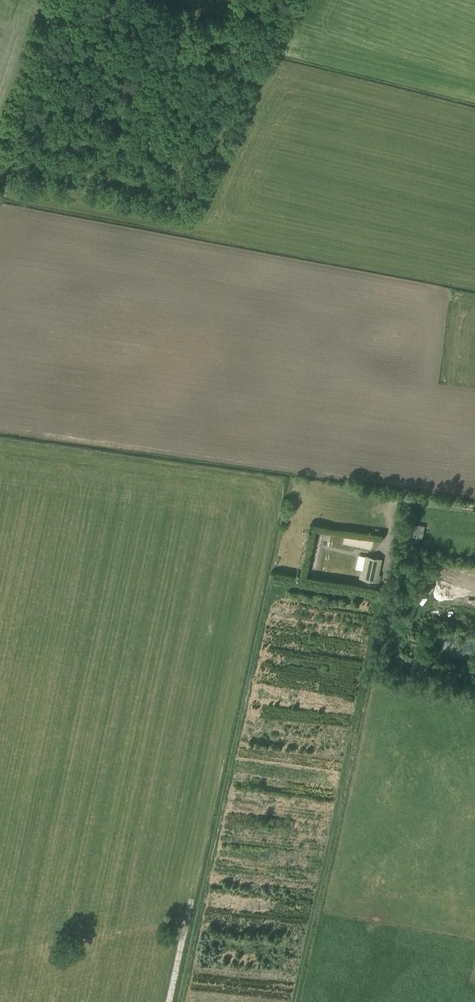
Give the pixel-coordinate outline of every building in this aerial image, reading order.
[(405,540),(404,549),(411,550),(413,541),(405,540)] [(378,573),(382,559),(366,555),(363,570),(361,570),(360,577),(379,581),(380,574),(378,573)] [(451,675),(450,681),(474,685),(474,679),(451,675)]
